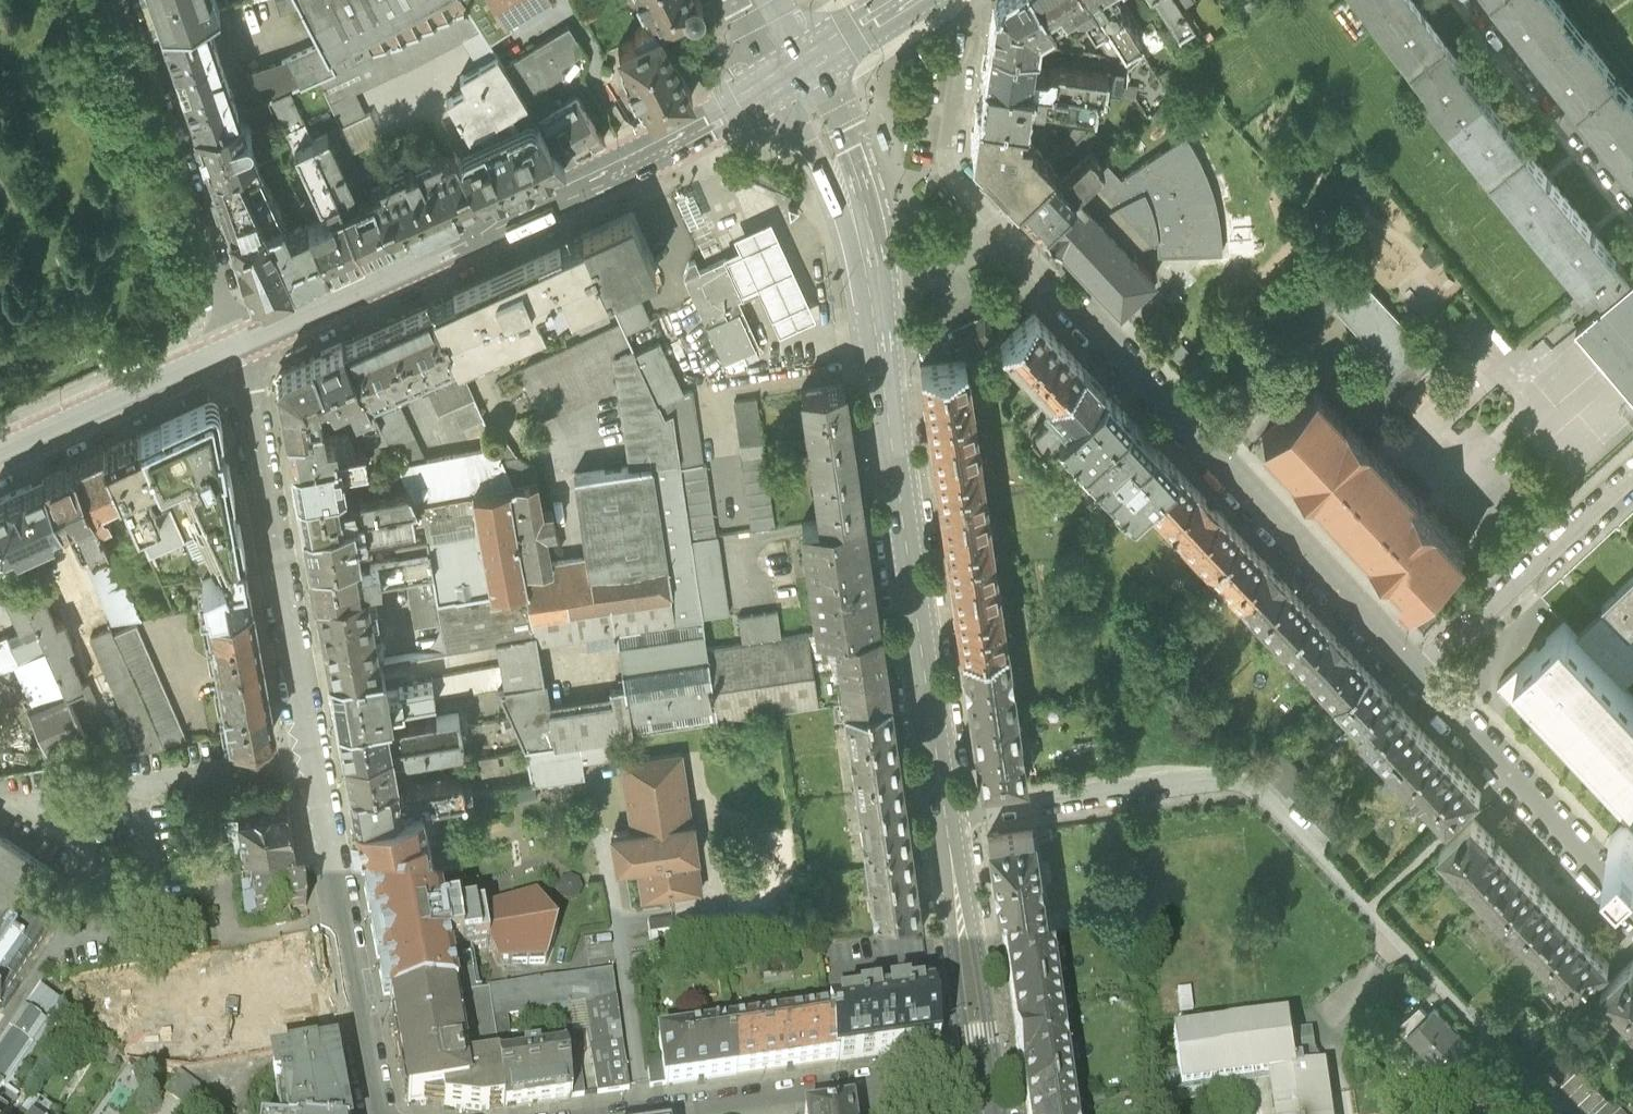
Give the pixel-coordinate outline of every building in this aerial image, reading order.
[(162,25),(204,11),(229,3),(228,0),(146,0),(153,18),(159,16),(162,25)] [(320,42),(334,69),(389,43),(391,46),(468,6),(465,0),(298,0),(320,42)] [(468,6),(489,40),(512,27),(507,18),(513,14),(518,23),(552,3),(551,0),(465,0),(468,6)] [(653,20),(657,29),(658,28),(689,12),(690,13),(693,15),(698,16),(702,14),(705,11),(707,7),(706,2),(705,0),(644,0),(653,20)] [(988,37),(1033,43),(1046,45),(1048,28),(1046,22),(1052,17),(1041,0),(994,0),(988,37)] [(1052,17),(1053,19),(1066,12),(1064,11),(1075,4),(1083,4),(1082,11),(1093,28),(1106,18),(1095,0),(1041,0),(1052,17)] [(1106,18),(1124,45),(1141,35),(1118,0),(1095,0),(1106,18)] [(1175,24),(1191,14),(1182,0),(1160,0),(1175,24)] [(1366,8),(1377,0),(1360,0),(1366,8)] [(1412,0),(1377,0),(1366,8),(1409,64),(1442,39),(1412,0)] [(1580,19),(1565,0),(1506,0),(1542,46),(1580,19)] [(496,52),(489,40),(468,6),(391,46),(389,43),(334,69),(317,77),(351,149),(381,135),(370,110),(365,113),(353,89),(403,66),(461,36),(478,63),(496,52)] [(181,83),(196,125),(238,111),(224,69),(219,56),(204,11),(162,25),(177,70),(181,83)] [(1580,19),(1542,46),(1584,102),(1622,74),(1580,19)] [(668,49),(658,28),(657,29),(653,20),(633,30),(636,36),(617,45),(630,71),(624,73),(634,94),(640,91),(652,115),(674,105),(690,95),(679,72),(681,66),(675,64),(673,61),(672,58),(674,52),(668,49)] [(568,24),(543,39),(557,63),(582,48),(568,24)] [(1030,66),(1033,43),(988,37),(982,73),(1096,91),(1103,92),(1106,73),(1048,64),(1044,68),(1030,66)] [(543,39),(503,63),(522,94),(562,70),(557,63),(543,39)] [(1409,64),(1452,119),(1485,94),(1442,39),(1409,64)] [(287,90),(317,77),(334,69),(320,42),(287,58),(249,71),(260,103),(272,98),(287,90)] [(503,63),(496,52),(478,63),(459,74),(465,85),(446,96),(468,134),(525,99),(522,94),(503,63)] [(1094,110),(1096,91),(982,73),(977,110),(1019,117),(1026,118),(1029,102),(1094,110)] [(1632,153),(1632,88),(1622,74),(1584,102),(1627,157),(1632,153)] [(310,138),(287,90),(272,98),(295,146),(310,139),(310,138)] [(532,110),(538,119),(562,155),(603,137),(576,93),(558,104),(551,96),(532,110)] [(1527,148),(1485,94),(1452,119),(1496,174),(1527,148)] [(1019,117),(977,110),(971,148),(1015,196),(1049,165),(1051,163),(1027,137),(1028,132),(1017,129),(1019,117)] [(196,125),(211,168),(236,159),(242,171),(258,163),(247,136),(249,135),(251,133),(251,130),(250,128),(249,126),(247,125),(245,124),(243,125),(239,111),(238,111),(196,125)] [(460,155),(458,156),(480,193),(482,192),(502,183),(503,186),(543,168),(541,165),(561,156),(562,155),(538,119),(460,155)] [(310,139),(341,204),(353,198),(350,190),(352,184),(326,130),(310,138),(310,139)] [(1102,163),(1039,222),(1118,306),(1156,270),(1154,268),(1152,271),(1130,248),(1138,241),(1147,238),(1156,237),(1157,252),(1220,251),(1220,226),(1215,200),(1208,178),(1198,154),(1185,132),(1120,174),(1106,159),(1102,163)] [(308,221),(341,204),(310,139),(295,146),(317,194),(300,203),(308,221)] [(1496,174),(1540,228),(1572,202),(1527,148),(1496,174)] [(370,189),(371,190),(391,234),(480,193),(458,156),(454,150),(452,151),(442,156),(439,150),(380,177),(383,183),(370,189)] [(1049,165),(1015,196),(1039,222),(1102,163),(1090,150),(1060,177),(1049,165)] [(292,279),(266,222),(242,171),(236,159),(211,168),(231,229),(251,288),(262,293),(292,279)] [(258,163),(242,171),(266,222),(280,216),(282,215),(258,163)] [(353,198),(341,204),(362,247),(391,234),(371,190),(353,198)] [(1617,256),(1572,202),(1540,228),(1585,284),(1586,283),(1614,259),(1617,256)] [(341,204),(308,221),(328,263),(362,247),(341,204)] [(628,212),(581,234),(606,289),(631,278),(654,267),(628,212)] [(287,231),(280,216),(266,222),(292,279),(328,263),(308,221),(287,231)] [(722,254),(723,257),(725,256),(743,294),(757,287),(777,331),(796,323),(814,315),(782,244),(770,219),(745,229),(734,235),(739,246),(722,254)] [(606,289),(581,234),(430,302),(453,354),(477,344),(481,352),(609,295),(606,289)] [(1334,250),(1253,326),(1279,354),(1333,305),(1342,293),(1359,277),(1334,250)] [(754,345),(758,344),(736,297),(743,294),(725,256),(723,257),(699,268),(694,258),(688,261),(683,273),(722,360),(723,360),(725,363),(748,362),(759,356),(754,345)] [(1614,259),(1586,283),(1604,304),(1632,280),(1614,259)] [(1342,293),(1333,305),(1394,370),(1405,362),(1423,345),(1359,277),(1342,293)] [(609,295),(622,325),(625,330),(649,319),(631,278),(606,289),(609,295)] [(1576,327),(1632,394),(1632,279),(1632,280),(1604,304),(1576,327)] [(1563,321),(1580,307),(1572,297),(1555,311),(1563,321)] [(453,354),(430,302),(341,342),(367,398),(422,373),(455,358),(453,354)] [(953,326),(968,357),(984,355),(998,343),(1000,341),(981,311),(972,313),(953,326)] [(1045,396),(1081,364),(1031,311),(1000,341),(998,343),(1045,396)] [(622,325),(518,372),(540,419),(616,385),(612,358),(633,348),(625,330),(622,325)] [(672,411),(701,616),(728,612),(706,463),(702,463),(692,392),(682,394),(657,341),(634,351),(663,415),(672,411)] [(367,398),(341,342),(314,357),(335,400),(349,393),(365,433),(380,426),(370,405),(367,398)] [(1343,416),(1358,431),(1435,359),(1423,345),(1405,362),(1394,370),(1343,416)] [(551,563),(522,567),(525,585),(535,631),(538,642),(616,630),(701,618),(701,616),(672,411),(663,415),(634,351),(633,348),(612,358),(616,385),(628,466),(575,475),(586,558),(551,563)] [(335,400),(314,357),(285,365),(278,376),(287,429),(311,425),(310,417),(320,414),(339,408),(335,400)] [(483,420),(455,358),(422,373),(440,413),(452,408),(462,429),(483,420)] [(922,367),(933,439),(976,433),(966,360),(922,367)] [(1039,447),(1056,431),(1103,387),(1081,364),(1045,396),(1060,412),(1054,417),(1050,412),(1028,432),(1039,447)] [(799,390),(809,455),(853,449),(843,383),(799,390)] [(1341,416),(1313,386),(1260,434),(1289,465),(1287,466),(1308,488),(1309,487),(1364,546),(1363,547),(1382,569),(1384,567),(1413,599),(1465,550),(1437,519),(1438,518),(1418,496),(1416,497),(1362,438),(1363,437),(1358,431),(1343,416),(1343,415),(1341,416)] [(1103,387),(1056,431),(1078,458),(1081,455),(1126,413),(1103,387)] [(398,466),(424,461),(393,394),(370,405),(380,426),(398,466)] [(775,525),(756,396),(733,399),(742,456),(739,457),(750,529),(775,525)] [(161,425),(139,435),(159,478),(169,473),(182,500),(187,498),(194,512),(211,504),(213,509),(233,504),(231,493),(234,492),(228,460),(225,461),(219,429),(223,429),(218,405),(218,404),(217,403),(217,402),(216,401),(215,400),(214,400),(213,399),(212,399),(211,399),(210,399),(209,399),(208,400),(161,421),(161,425)] [(1126,413),(1081,455),(1102,483),(1105,482),(1150,438),(1126,413)] [(311,425),(287,429),(292,458),(357,447),(348,427),(330,432),(326,437),(320,414),(310,417),(311,425)] [(933,439),(943,507),(987,500),(976,433),(933,439)] [(139,435),(103,452),(121,492),(139,534),(160,524),(142,485),(157,478),(159,478),(139,435)] [(513,484),(535,479),(533,467),(516,456),(505,441),(502,438),(491,439),(496,447),(513,484)] [(1144,494),(1173,462),(1150,438),(1105,482),(1127,507),(1144,494)] [(357,447),(292,458),(298,489),(337,485),(346,483),(342,469),(367,463),(365,445),(357,447)] [(513,484),(496,447),(424,461),(398,466),(410,486),(417,503),(508,486),(513,484)] [(809,455),(818,519),(861,513),(853,449),(809,455)] [(121,492),(103,452),(74,465),(98,521),(112,514),(106,500),(121,492)] [(1207,560),(1235,529),(1173,462),(1144,494),(1207,560)] [(74,465),(43,479),(63,518),(73,513),(91,552),(108,546),(98,521),(74,465)] [(159,478),(157,478),(170,507),(176,520),(194,512),(187,498),(182,500),(169,473),(159,478)] [(43,479),(35,483),(0,499),(0,543),(2,547),(14,541),(17,549),(53,533),(50,525),(53,523),(63,518),(43,479)] [(522,567),(551,563),(545,531),(555,528),(551,507),(541,509),(535,479),(513,484),(508,486),(522,567)] [(337,485),(298,489),(303,523),(412,504),(417,503),(410,486),(339,498),(337,485)] [(436,568),(440,596),(525,585),(522,567),(508,486),(417,503),(412,504),(415,522),(427,520),(430,536),(436,568)] [(943,507),(953,577),(997,571),(987,500),(943,507)] [(200,526),(194,528),(213,572),(202,577),(207,606),(250,598),(242,553),(245,552),(239,520),(236,520),(233,504),(213,509),(211,504),(194,512),(200,526)] [(412,504),(303,523),(310,559),(359,550),(356,528),(365,524),(366,531),(415,522),(412,504)] [(194,512),(176,520),(185,540),(202,577),(213,572),(194,528),(200,526),(194,512)] [(824,630),(878,622),(861,513),(818,519),(801,522),(817,631),(824,630)] [(1269,627),(1298,597),(1235,529),(1207,560),(1269,627)] [(359,550),(310,559),(316,591),(368,581),(436,568),(430,536),(359,550)] [(84,732),(66,693),(26,602),(2,547),(0,543),(0,586),(20,632),(0,641),(0,672),(15,665),(34,706),(28,709),(46,749),(84,732)] [(137,624),(108,546),(91,552),(93,559),(85,563),(112,628),(114,634),(137,624)] [(953,577),(962,644),(1005,639),(997,571),(953,577)] [(1605,606),(1631,633),(1632,631),(1632,580),(1605,606)] [(329,667),(380,658),(368,581),(316,591),(329,667)] [(525,585),(440,596),(447,644),(500,637),(535,631),(525,585)] [(46,596),(26,602),(66,693),(84,684),(68,644),(74,642),(65,619),(57,622),(46,596)] [(1298,597),(1269,627),(1332,694),(1361,664),(1298,597)] [(260,654),(250,598),(207,606),(217,663),(220,674),(262,666),(260,654)] [(1605,606),(1598,613),(1576,633),(1624,685),(1632,677),(1632,636),(1631,633),(1605,606)] [(838,664),(824,630),(817,631),(780,637),(777,609),(738,616),(741,642),(706,647),(716,718),(778,710),(843,700),(838,664)] [(627,682),(634,728),(716,718),(706,647),(701,618),(616,630),(627,682)] [(1499,683),(1627,820),(1611,836),(1626,852),(1632,846),(1632,694),(1624,685),(1576,633),(1565,621),(1540,644),(1499,683)] [(843,700),(888,693),(878,622),(824,630),(838,664),(843,700)] [(137,624),(114,634),(165,747),(188,743),(137,624)] [(165,747),(114,634),(112,628),(91,637),(140,751),(165,747)] [(556,740),(551,709),(538,642),(535,631),(500,637),(504,664),(507,686),(503,686),(505,696),(528,745),(556,740)] [(962,644),(971,716),(1014,711),(1005,639),(962,644)] [(329,667),(338,714),(385,706),(503,686),(507,686),(504,664),(389,681),(385,657),(380,658),(329,667)] [(1391,756),(1420,726),(1361,664),(1332,694),(1391,756)] [(274,728),(262,666),(220,674),(231,736),(274,728)] [(598,699),(551,709),(556,740),(582,736),(603,733),(619,731),(634,728),(627,682),(613,684),(615,697),(598,699)] [(857,795),(901,788),(888,693),(843,700),(857,795)] [(338,714),(345,749),(463,728),(461,711),(390,728),(385,706),(338,714)] [(971,716),(980,786),(1024,780),(1014,711),(971,716)] [(1391,756),(1448,820),(1481,789),(1420,726),(1391,756)] [(345,749),(351,781),(396,774),(394,754),(403,752),(411,756),(466,746),(463,728),(345,749)] [(603,733),(582,736),(584,762),(595,760),(623,756),(619,731),(603,733)] [(582,736),(528,745),(533,783),(586,775),(584,762),(582,736)] [(685,752),(623,761),(632,827),(611,830),(616,867),(638,864),(643,898),(705,890),(685,752)] [(351,781),(357,811),(400,804),(420,801),(467,794),(464,779),(399,789),(396,774),(351,781)] [(869,863),(913,857),(901,788),(857,795),(869,863)] [(241,835),(247,865),(297,857),(288,806),(269,809),(267,802),(261,800),(254,802),(250,805),(250,811),(228,815),(231,835),(241,835)] [(357,811),(391,1008),(450,999),(479,994),(471,947),(487,945),(497,962),(549,962),(557,924),(533,896),(488,913),(440,920),(420,801),(400,804),(357,811)] [(1486,896),(1518,866),(1473,818),(1441,848),(1486,896)] [(1032,828),(989,834),(1001,924),(1045,918),(1032,828)] [(53,931),(40,922),(66,885),(0,841),(0,1009),(53,931)] [(297,857),(247,865),(252,897),(243,899),(246,918),(270,915),(271,922),(278,925),(287,924),(292,919),(291,912),(307,910),(297,857)] [(878,933),(922,928),(913,857),(869,863),(878,933)] [(1531,944),(1564,914),(1518,866),(1486,896),(1531,944)] [(1564,914),(1531,944),(1577,993),(1609,963),(1564,914)] [(1045,918),(1001,924),(1014,1012),(1057,1006),(1045,918)] [(676,919),(648,923),(651,944),(679,940),(676,919)] [(204,1030),(309,1018),(302,952),(200,964),(202,983),(188,985),(192,1019),(202,1018),(204,1030)] [(1603,988),(1632,1020),(1632,959),(1603,988)] [(491,1021),(507,1018),(541,1013),(570,1009),(584,1007),(617,998),(614,973),(551,983),(487,993),(491,1021)] [(3,1090),(63,1003),(41,986),(0,1045),(0,1088),(3,1090)] [(479,994),(450,999),(462,1068),(497,1061),(493,1036),(491,1021),(487,993),(479,994)] [(617,998),(584,1007),(590,1048),(598,1094),(630,1091),(617,998)] [(443,1109),(504,1109),(497,1061),(462,1068),(450,999),(391,1008),(408,1099),(441,1095),(443,1109)] [(829,1014),(835,1057),(937,1042),(931,999),(829,1014)] [(1398,1024),(1406,1033),(1428,1014),(1420,1005),(1398,1024)] [(1057,1006),(1014,1012),(1027,1104),(1070,1098),(1057,1006)] [(570,1009),(576,1050),(590,1048),(584,1007),(570,1009)] [(1428,1014),(1406,1033),(1445,1077),(1475,1051),(1436,1007),(1428,1014)] [(582,1097),(576,1050),(570,1009),(541,1013),(543,1030),(559,1028),(562,1051),(570,1099),(582,1097)] [(737,1072),(835,1057),(829,1014),(731,1029),(737,1072)] [(507,1059),(509,1034),(507,1018),(491,1021),(493,1036),(497,1061),(507,1059)] [(1173,1037),(1182,1088),(1271,1076),(1277,1113),(1334,1113),(1329,1068),(1298,1072),(1291,1019),(1173,1037)] [(731,1029),(657,1040),(664,1083),(737,1072),(731,1029)] [(1564,1049),(1555,1039),(1539,1055),(1547,1064),(1564,1049)] [(1572,1058),(1564,1049),(1547,1064),(1555,1073),(1572,1058)] [(504,1109),(570,1099),(562,1051),(507,1059),(497,1061),(504,1109)] [(279,1113),(346,1113),(343,1099),(336,1055),(309,1061),(273,1066),(279,1113)] [(1581,1067),(1572,1058),(1555,1073),(1564,1082),(1581,1067)] [(1589,1076),(1581,1067),(1564,1082),(1572,1091),(1589,1076)] [(1598,1085),(1589,1076),(1572,1091),(1581,1100),(1598,1085)] [(185,1077),(170,1097),(192,1113),(234,1113),(185,1077)] [(1606,1094),(1598,1085),(1581,1100),(1589,1110),(1606,1094)] [(1606,1094),(1589,1110),(1593,1113),(1603,1113),(1615,1103),(1606,1094)] [(12,1105),(0,1096),(0,1113),(6,1113),(12,1105)] [(1027,1104),(1028,1113),(1073,1113),(1070,1098),(1027,1104)] [(57,1113),(41,1103),(35,1113),(57,1113)] [(1615,1103),(1603,1113),(1621,1113),(1623,1112),(1615,1103)]
